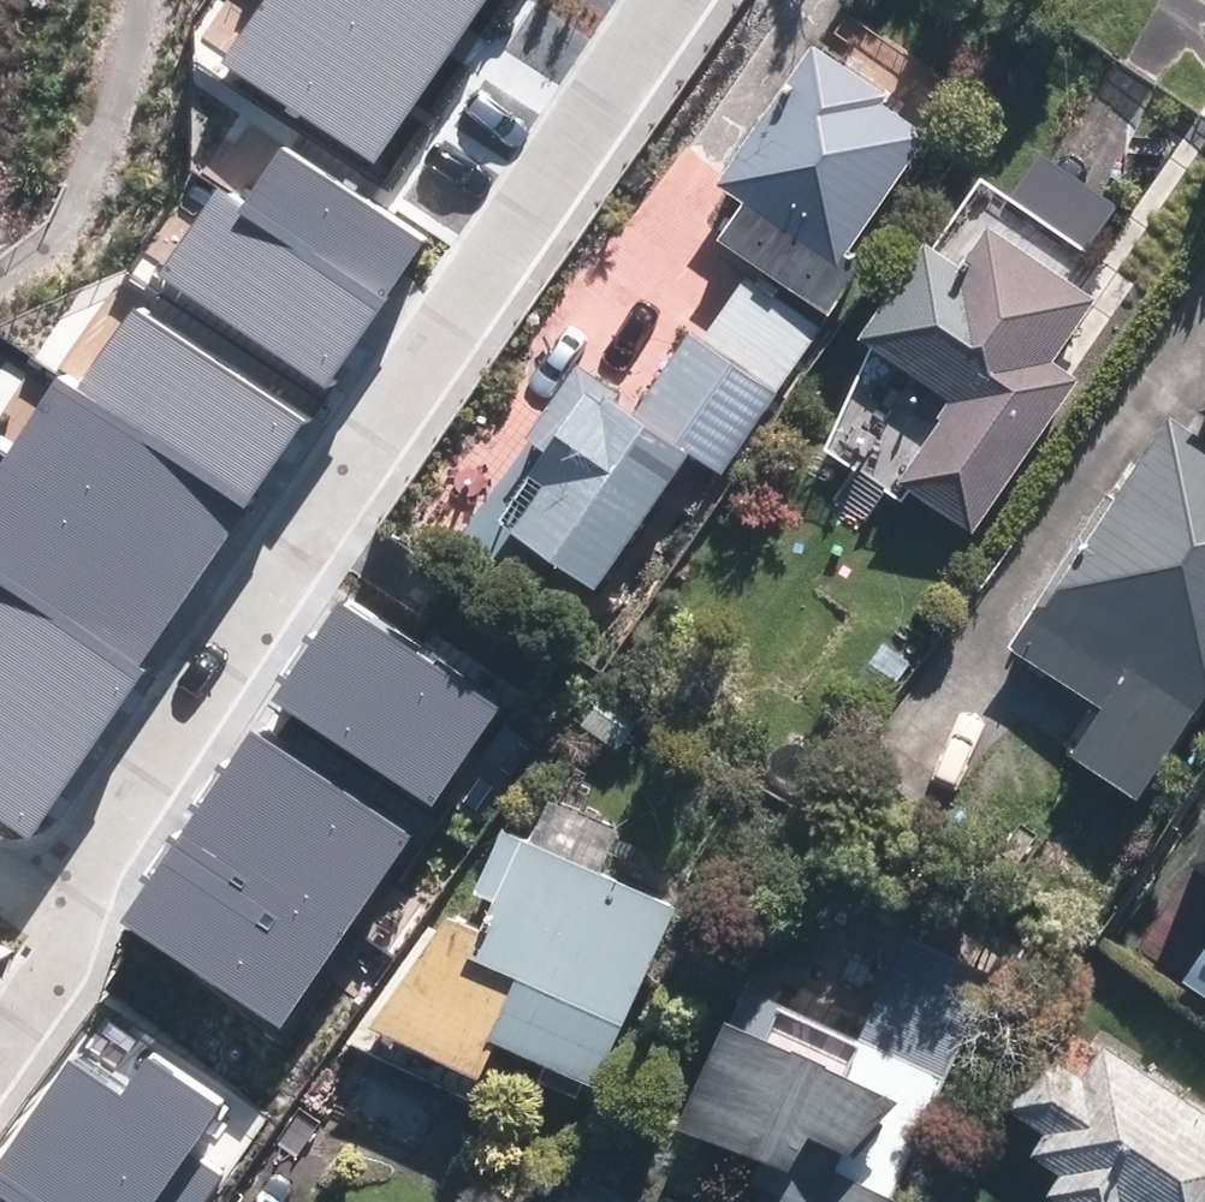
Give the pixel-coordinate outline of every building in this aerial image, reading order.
[(222,62),(374,165),(417,101),(268,0),(264,0),(222,62)] [(417,101),(457,42),(394,0),(268,0),(417,101)] [(457,42),(486,0),(394,0),(457,42)] [(812,34),(714,174),(742,194),(719,230),(828,304),(869,246),(857,239),(934,130),(887,99),(893,90),(812,34)] [(243,205),(237,214),(378,310),(423,244),(282,148),(243,205)] [(218,188),(158,275),(324,388),(378,310),(237,214),(243,205),(218,188)] [(857,328),(948,392),(893,470),(973,526),(1081,373),(1055,354),(1097,295),(985,216),(922,305),(890,282),(857,328)] [(631,408),(613,395),(619,386),(572,355),(521,429),(541,443),(494,510),(588,576),(682,441),(722,468),(824,320),(747,266),(701,331),(691,322),(631,408)] [(131,308),(78,387),(249,501),(302,422),(131,308)] [(58,373),(4,454),(195,581),(249,501),(78,387),(58,373)] [(1014,646),(1098,701),(1066,748),(1132,792),(1204,682),(1204,436),(1169,412),(1014,646)] [(0,459),(0,591),(136,681),(143,670),(138,666),(195,581),(4,454),(0,459)] [(88,752),(136,681),(0,591),(0,693),(88,752)] [(499,707),(338,603),(273,700),(433,806),(499,707)] [(0,693),(0,820),(29,840),(88,752),(0,693)] [(250,729),(184,827),(344,933),(410,836),(250,729)] [(473,921),(444,906),(362,1020),(476,1072),(491,1037),(591,1083),(674,903),(497,821),(467,883),(487,892),(473,921)] [(184,827),(120,923),(279,1029),(344,933),(184,827)] [(1191,860),(1204,869),(1204,839),(1191,860)] [(729,1018),(689,1111),(771,1148),(758,1178),(783,1188),(780,1196),(797,1201),(890,1201),(995,960),(907,923),(857,1038),(742,988),(729,1018)] [(1107,1042),(1087,1074),(1047,1048),(1011,1105),(1047,1130),(1034,1149),(1062,1169),(1049,1187),(1071,1201),(1204,1201),(1204,1107),(1107,1042)] [(67,1057),(0,1156),(0,1198),(6,1201),(205,1201),(222,1177),(188,1154),(220,1108),(142,1056),(118,1091),(67,1057)] [(585,1163),(557,1201),(640,1201),(585,1163)]
